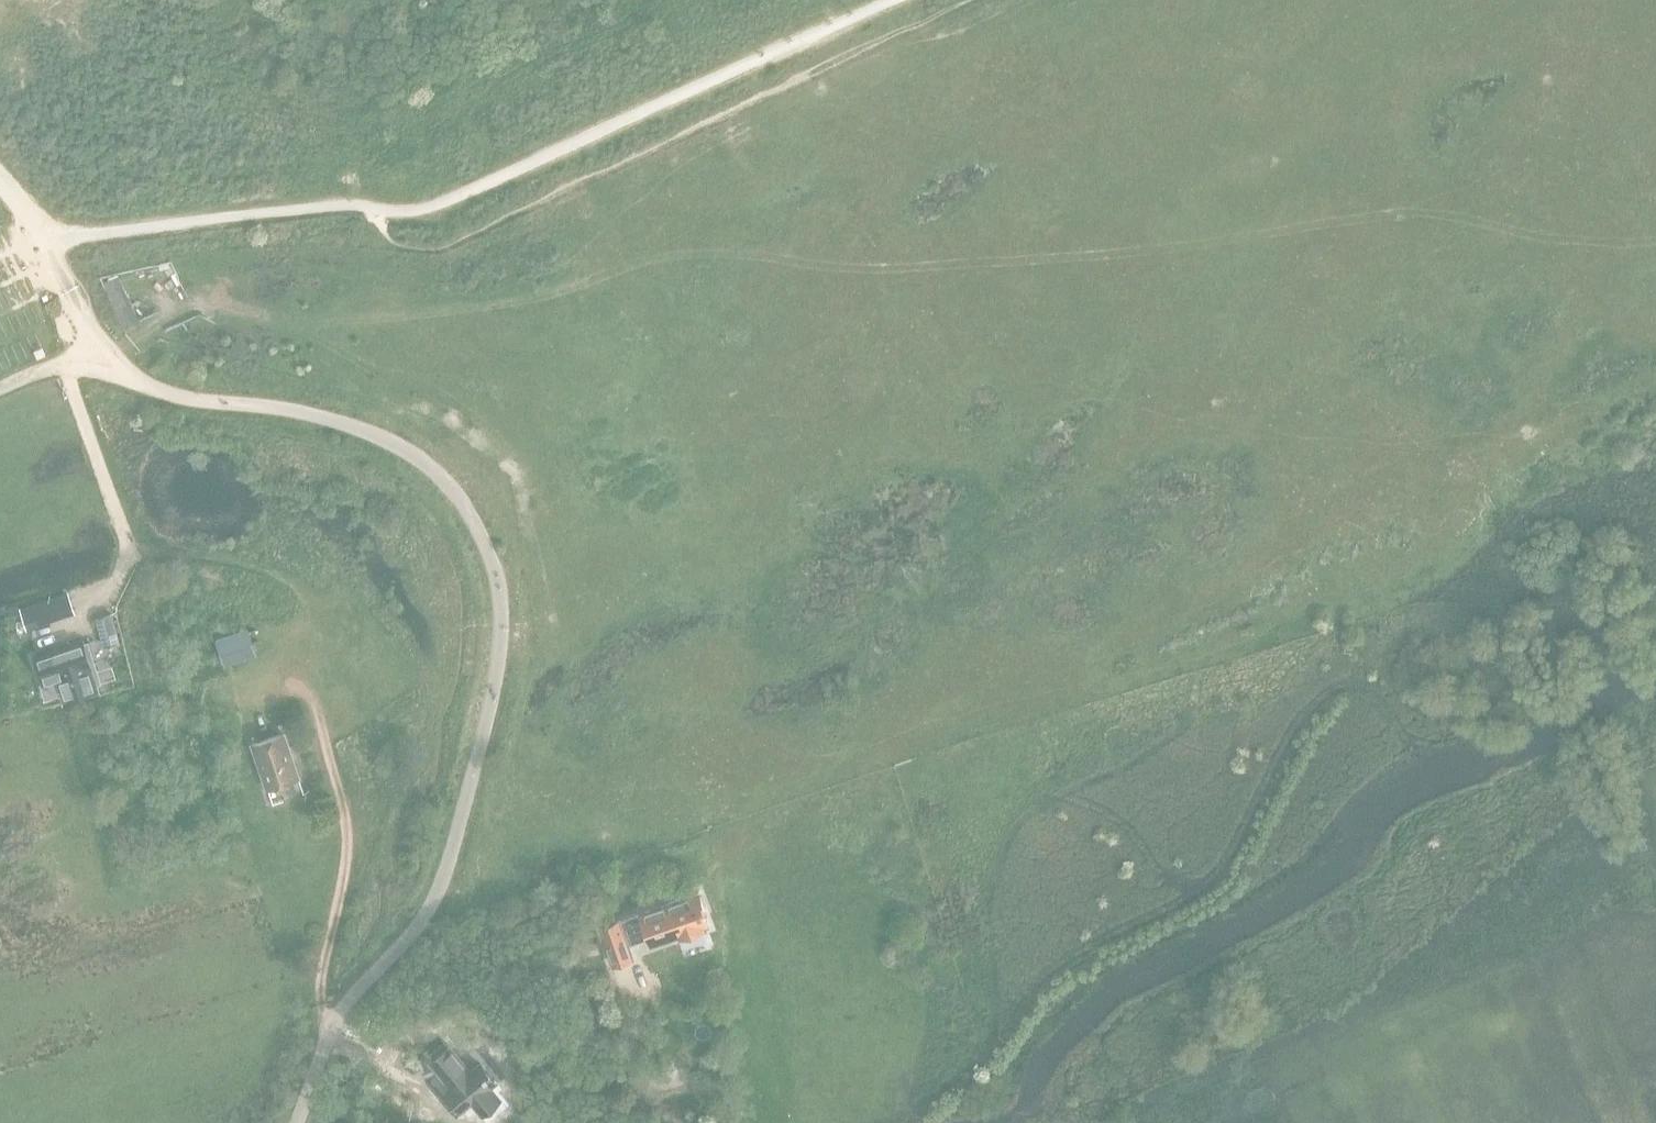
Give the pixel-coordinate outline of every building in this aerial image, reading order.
[(20,607),(25,620),(48,612),(44,599),(20,607)] [(109,613),(92,617),(100,648),(117,644),(109,613)] [(218,635),(227,661),(259,650),(251,624),(218,635)] [(60,695),(62,695),(101,683),(87,641),(74,646),(71,636),(28,651),(37,679),(52,675),(60,695)] [(252,741),(266,784),(297,774),(283,730),(252,741)] [(7,889),(12,904),(50,890),(45,876),(7,889)] [(699,894),(597,928),(613,969),(634,961),(628,945),(644,939),(649,948),(677,938),(678,941),(708,932),(706,928),(710,927),(699,894)] [(453,1101),(458,1107),(466,1101),(461,1095),(468,1090),(455,1073),(446,1081),(427,1056),(417,1063),(440,1091),(437,1094),(445,1102),(447,1105),(453,1101)]
